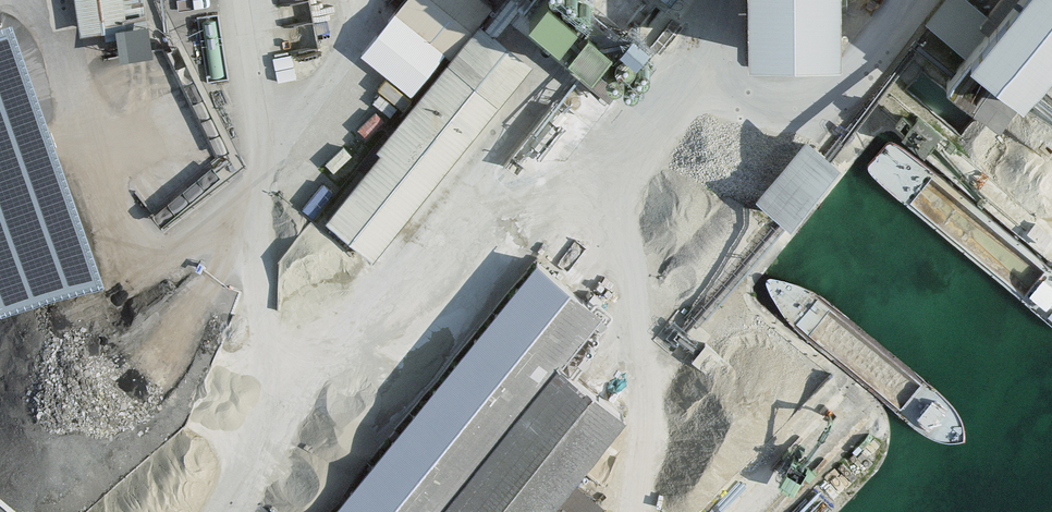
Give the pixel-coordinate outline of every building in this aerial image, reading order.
[(135,13),(132,0),(83,0),(88,23),(135,13)] [(484,0),(407,0),(395,15),(454,62),(482,27),(496,9),(484,0)] [(539,3),(535,0),(512,0),(504,10),(580,72),(536,127),(578,160),(664,55),(596,0),(541,0),(539,3)] [(763,60),(854,59),(853,0),(763,0),(763,60)] [(988,63),(1043,107),(1051,95),(1051,0),(1040,0),(988,63)] [(155,15),(123,21),(129,52),(161,46),(155,15)] [(0,27),(0,303),(6,319),(107,283),(15,22),(0,27)] [(531,66),(482,27),(454,62),(327,221),(376,260),(531,66)] [(923,66),(912,84),(935,97),(945,80),(923,66)] [(818,127),(765,186),(800,217),(853,159),(818,127)] [(541,265),(338,511),(563,511),(632,428),(562,371),(606,318),(541,265)]
